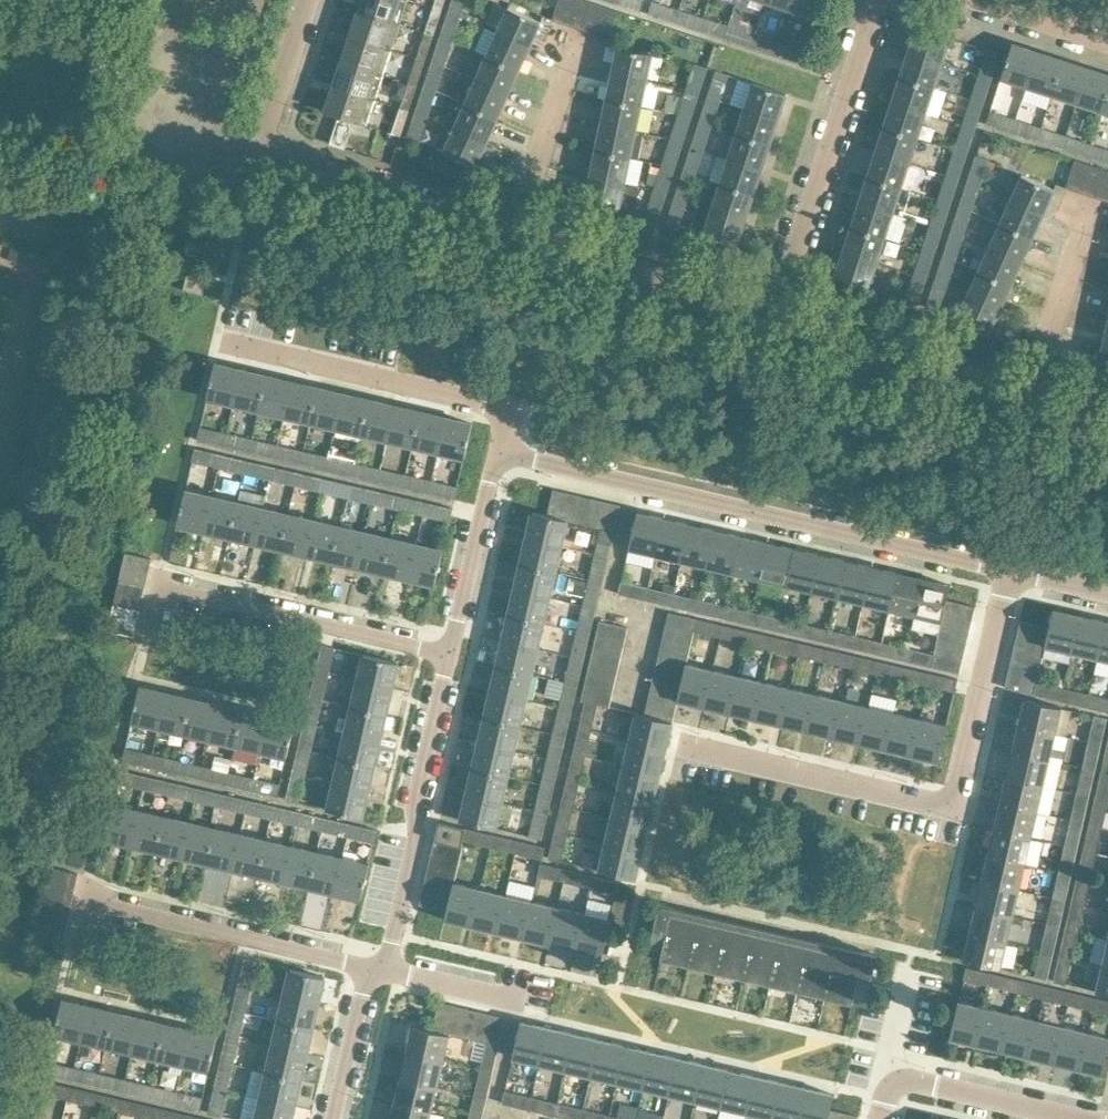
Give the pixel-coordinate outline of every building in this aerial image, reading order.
[(358,10),(400,24),(408,0),(361,0),(358,10)] [(445,0),(436,0),(434,7),(442,10),(445,0)] [(449,11),(460,15),(465,0),(452,0),(449,11)] [(615,3),(641,11),(644,0),(616,0),(615,3)] [(790,8),(815,16),(820,0),(792,0),(790,8)] [(434,7),(425,33),(434,35),(442,10),(434,7)] [(509,7),(498,31),(530,45),(541,21),(509,7)] [(392,49),(400,24),(358,10),(350,35),(392,49)] [(460,15),(449,11),(440,36),(452,40),(460,15)] [(917,26),(909,51),(943,62),(951,37),(917,26)] [(498,31),(487,55),(520,70),(530,45),(498,31)] [(434,35),(425,33),(417,58),(425,61),(434,35)] [(350,35),(342,60),(384,74),(392,49),(350,35)] [(452,40),(440,36),(432,61),(444,65),(452,40)] [(707,44),(698,41),(694,53),(703,56),(707,44)] [(1012,43),(1002,77),(1027,85),(1038,51),(1012,43)] [(618,46),(612,72),(647,80),(653,54),(618,46)] [(999,53),(987,49),(979,74),(991,78),(999,53)] [(909,51),(901,76),(934,87),(943,62),(909,51)] [(1063,60),(1038,51),(1027,85),(1052,93),(1063,60)] [(487,55),(476,79),(509,94),(519,70),(487,55)] [(417,85),(425,61),(417,58),(409,83),(417,85)] [(376,99),(384,74),(342,60),(333,85),(376,99)] [(1088,68),(1063,60),(1052,93),(1077,101),(1088,68)] [(444,65),(432,61),(424,86),(436,90),(444,65)] [(700,93),(708,68),(696,64),(688,89),(700,93)] [(1088,68),(1077,101),(1102,110),(1107,91),(1107,74),(1088,68)] [(720,99),(728,74),(716,70),(708,95),(720,99)] [(642,105),(647,80),(612,72),(610,83),(607,98),(642,105)] [(991,78),(979,74),(971,99),(983,103),(991,78)] [(732,76),(728,90),(738,94),(735,104),(745,108),(779,119),(787,93),(753,82),(753,83),(732,76)] [(901,76),(892,101),(926,112),(934,87),(901,76)] [(498,118),(509,94),(476,79),(465,103),(498,118)] [(417,85),(409,83),(401,107),(409,110),(417,85)] [(333,85),(325,111),(339,115),(330,144),(345,149),(354,120),(367,125),(376,99),(333,85)] [(436,90),(424,86),(415,112),(427,115),(436,90)] [(692,118),(700,93),(688,89),(679,114),(692,118)] [(708,95),(700,121),(711,125),(720,99),(708,95)] [(607,98),(601,124),(636,131),(642,105),(607,98)] [(983,103),(971,99),(963,124),(975,128),(983,103)] [(892,101),(884,126),(918,137),(926,112),(892,101)] [(465,103),(455,128),(487,142),(498,118),(465,103)] [(401,136),(409,110),(401,107),(392,133),(401,136)] [(770,144),(779,119),(745,108),(737,133),(770,144)] [(427,115),(415,112),(407,137),(419,141),(419,140),(427,115)] [(1015,120),(990,112),(986,124),(1011,132),(1015,120)] [(679,114),(671,139),(683,143),(692,118),(679,114)] [(1040,128),(1015,120),(1011,132),(1037,140),(1040,128)] [(703,150),(711,125),(700,121),(691,146),(703,150)] [(631,157),(636,131),(601,124),(596,150),(631,157)] [(975,128),(963,124),(955,149),(966,153),(975,128)] [(884,126),(876,151),(910,162),(918,137),(884,126)] [(476,166),(487,142),(455,128),(444,150),(436,147),(436,148),(428,165),(467,182),(475,166),(476,166)] [(1040,128),(1037,140),(1062,148),(1065,136),(1040,128)] [(762,169),(770,144),(737,133),(728,158),(762,169)] [(1091,144),(1065,136),(1062,148),(1087,156),(1091,144)] [(675,168),(683,143),(671,139),(663,164),(675,168)] [(1091,144),(1087,156),(1107,163),(1107,150),(1091,144)] [(695,175),(703,150),(691,146),(683,171),(695,175)] [(955,149),(947,175),(958,178),(966,153),(955,149)] [(596,150),(590,176),(625,183),(631,157),(596,150)] [(876,151),(868,177),(902,188),(910,162),(876,151)] [(976,155),(967,181),(979,185),(987,159),(976,155)] [(754,194),(762,169),(728,158),(720,183),(754,194)] [(1075,160),(1066,187),(1081,192),(1090,164),(1075,160)] [(656,186),(655,190),(667,194),(675,168),(663,164),(656,186)] [(1090,164),(1081,192),(1095,196),(1104,169),(1090,164)] [(1107,201),(1107,170),(1104,169),(1095,196),(1107,201)] [(687,200),(695,175),(683,171),(675,196),(687,200)] [(1011,198),(1044,213),(1055,189),(1022,174),(1011,198)] [(947,175),(939,200),(950,204),(958,178),(947,175)] [(590,176),(585,202),(611,207),(620,209),(620,208),(634,211),(640,186),(625,183),(590,176)] [(868,177),(860,202),(893,213),(902,188),(868,177)] [(967,181),(959,206),(970,210),(979,185),(967,181)] [(746,219),(754,194),(720,183),(712,208),(746,219)] [(655,190),(646,215),(658,219),(667,194),(655,190)] [(675,196),(674,200),(667,221),(678,225),(685,204),(687,200),(675,196)] [(1040,222),(1044,213),(1011,198),(1001,222),(1033,237),(1040,222)] [(939,200),(930,225),(942,229),(950,204),(939,200)] [(860,202),(851,227),(885,238),(893,213),(860,202)] [(959,206),(951,232),(962,235),(970,210),(959,206)] [(738,245),(746,219),(712,208),(704,234),(738,245)] [(1001,222),(990,247),(1022,261),(1033,237),(1001,222)] [(930,225),(922,250),(934,254),(942,229),(930,225)] [(851,227),(843,252),(877,263),(885,238),(851,227)] [(951,232),(943,257),(954,260),(962,235),(951,232)] [(1011,285),(1022,261),(990,247),(979,271),(1011,285)] [(922,250),(914,275),(926,279),(934,254),(922,250)] [(869,288),(877,263),(843,252),(835,277),(869,288)] [(943,257),(935,282),(946,286),(954,260),(943,257)] [(979,271),(968,295),(1000,310),(1011,285),(979,271)] [(203,294),(207,279),(196,276),(188,274),(184,289),(203,294)] [(914,275),(906,300),(918,304),(926,279),(914,275)] [(935,282),(926,307),(938,310),(946,286),(935,282)] [(989,334),(1000,310),(968,295),(957,319),(989,334)] [(1107,371),(1107,344),(1104,343),(1098,369),(1107,371)] [(207,398),(232,403),(241,369),(215,363),(207,398)] [(266,375),(241,369),(232,403),(258,409),(266,375)] [(292,381),(266,375),(258,409),(284,415),(292,381)] [(318,387),(292,381),(284,415),(310,421),(318,387)] [(344,393),(318,387),(310,421),(336,427),(344,393)] [(369,399),(344,393),(336,427),(361,434),(369,399)] [(395,405),(369,399),(361,434),(387,440),(395,405)] [(421,411),(395,405),(387,440),(413,446),(421,411)] [(447,417),(421,411),(413,446),(439,452),(447,417)] [(473,423),(447,417),(439,452),(465,458),(473,423)] [(197,440),(223,446),(225,433),(200,428),(197,440)] [(223,446),(248,452),(251,439),(225,433),(223,446)] [(248,452),(274,458),(277,445),(251,439),(248,452)] [(274,458),(300,464),(303,451),(277,445),(274,458)] [(331,447),(329,457),(354,463),(357,455),(339,450),(339,449),(331,447)] [(192,460),(218,466),(221,454),(195,448),(192,460)] [(300,464),(326,470),(329,457),(303,451),(300,464)] [(218,466),(244,472),(246,460),(221,454),(218,466)] [(326,470),(352,476),(354,463),(329,457),(326,470)] [(269,478),(272,466),(246,460),(244,472),(269,478)] [(352,476),(377,482),(380,469),(354,463),(352,476)] [(269,478),(295,484),(298,472),(272,466),(269,478)] [(377,482),(403,488),(406,475),(380,469),(377,482)] [(295,484),(321,490),(324,478),(298,472),(295,484)] [(403,488),(429,494),(432,481),(406,475),(403,488)] [(321,490),(347,496),(350,484),(324,478),(321,490)] [(458,487),(432,481),(429,494),(455,500),(458,487)] [(347,496),(373,502),(375,490),(350,484),(347,496)] [(548,515),(561,518),(567,492),(554,489),(548,515)] [(178,524),(203,530),(211,496),(186,490),(178,524)] [(373,502),(398,508),(401,496),(375,490),(373,502)] [(580,495),(567,492),(561,518),(568,520),(574,521),(580,495)] [(593,498),(580,495),(574,521),(587,524),(593,498)] [(237,502),(211,496),(203,530),(229,536),(237,502)] [(398,508),(424,514),(427,502),(401,496),(398,508)] [(606,501),(593,498),(587,524),(600,527),(606,501)] [(620,504),(606,501),(600,527),(602,528),(614,531),(620,504)] [(229,536),(255,542),(263,508),(237,502),(229,536)] [(427,502),(424,514),(450,520),(453,508),(427,502)] [(288,514),(263,508),(255,542),(280,548),(288,514)] [(533,511),(527,537),(562,545),(568,520),(561,518),(548,515),(533,511)] [(629,548),(656,554),(664,518),(638,512),(629,548)] [(280,548),(306,554),(314,520),(288,514),(280,548)] [(690,524),(664,518),(656,554),(682,561),(690,524)] [(340,526),(314,520),(306,554),(332,560),(340,526)] [(682,561),(707,567),(716,530),(690,524),(682,561)] [(332,560),(358,566),(366,532),(340,526),(332,560)] [(602,528),(596,553),(608,556),(614,531),(602,528)] [(742,536),(716,530),(707,567),(733,573),(742,536)] [(392,538),(366,532),(358,566),(384,572),(392,538)] [(733,573),(760,579),(768,542),(742,536),(733,573)] [(527,537),(521,563),(556,571),(562,545),(527,537)] [(384,572),(409,578),(417,544),(392,538),(384,572)] [(794,548),(768,542),(760,579),(786,585),(794,548)] [(409,578),(435,584),(443,550),(417,544),(409,578)] [(786,585),(812,591),(820,554),(794,548),(786,585)] [(123,565),(149,571),(152,558),(126,552),(123,565)] [(608,556),(596,553),(590,579),(602,581),(608,556)] [(846,560),(820,554),(812,591),(838,597),(846,560)] [(838,597),(864,603),(872,566),(846,560),(838,597)] [(521,563),(515,588),(550,596),(556,571),(521,563)] [(146,584),(149,571),(123,565),(120,578),(146,584)] [(898,572),(872,566),(864,603),(890,609),(898,572)] [(890,609),(916,615),(924,578),(898,572),(890,609)] [(117,591),(143,597),(146,584),(120,578),(117,591)] [(917,615),(914,628),(939,633),(941,626),(944,614),(947,600),(951,585),(924,578),(916,615),(917,615)] [(590,579),(584,604),(596,607),(602,581),(590,579)] [(618,593),(645,600),(648,587),(621,581),(618,593)] [(648,587),(645,600),(671,606),(674,593),(675,587),(664,584),(662,591),(648,587)] [(515,588),(509,614),(544,622),(550,596),(515,588)] [(140,610),(143,597),(117,591),(114,604),(140,610)] [(697,612),(700,599),(674,593),(671,606),(697,612)] [(697,612),(723,618),(726,606),(700,599),(697,612)] [(947,600),(944,614),(972,620),(976,606),(947,600)] [(111,617),(137,623),(140,610),(114,604),(111,617)] [(584,604),(578,630),(590,633),(596,607),(584,604)] [(723,618),(749,624),(752,612),(726,606),(723,618)] [(1049,627),(1046,641),(1045,645),(1046,646),(1071,651),(1079,615),(1053,609),(1049,627)] [(669,612),(666,625),(694,631),(694,630),(697,619),(669,612)] [(775,630),(778,618),(752,612),(749,624),(775,630)] [(509,614),(503,640),(538,648),(544,622),(509,614)] [(944,614),(941,626),(969,633),(972,620),(944,614)] [(1106,621),(1079,615),(1071,651),(1097,658),(1106,621)] [(134,636),(137,623),(111,617),(108,630),(134,636)] [(804,624),(778,618),(775,630),(801,636),(804,624)] [(697,619),(694,630),(721,637),(724,625),(697,619)] [(600,620),(597,634),(625,640),(628,627),(600,620)] [(1021,620),(1017,634),(1046,641),(1049,627),(1021,620)] [(1106,621),(1097,658),(1107,660),(1107,621),(1106,621)] [(830,630),(804,624),(801,636),(827,642),(830,630)] [(666,625),(663,637),(691,644),(694,631),(666,625)] [(721,637),(747,643),(750,631),(724,625),(721,637)] [(939,633),(938,639),(966,646),(969,633),(941,626),(939,633)] [(590,633),(578,630),(572,656),(584,659),(590,633)] [(827,642),(853,648),(856,636),(830,630),(827,642)] [(747,643),(773,649),(776,637),(750,631),(747,643)] [(622,654),(625,640),(597,634),(594,647),(622,654)] [(1045,645),(1046,641),(1017,634),(1014,647),(1044,654),(1046,646),(1045,645)] [(853,648),(879,654),(882,642),(856,636),(853,648)] [(663,637),(660,650),(688,657),(691,644),(663,637)] [(776,637),(773,649),(799,655),(802,643),(776,637)] [(963,659),(966,646),(938,639),(935,652),(963,659)] [(503,640),(497,666),(532,674),(538,648),(503,640)] [(879,654),(905,660),(908,648),(882,642),(879,654)] [(799,655),(825,661),(828,649),(802,643),(799,655)] [(316,670),(328,673),(334,647),(322,644),(316,670)] [(594,647),(591,660),(619,667),(622,654),(594,647)] [(1041,667),(1044,654),(1014,647),(1011,660),(1041,667)] [(828,649),(825,661),(851,667),(854,655),(828,649)] [(660,650),(657,662),(685,669),(687,663),(688,657),(660,650)] [(935,652),(935,654),(932,666),(960,673),(963,659),(935,652)] [(393,688),(399,662),(364,654),(358,680),(393,688)] [(851,667),(877,673),(880,661),(854,655),(851,667)] [(572,656),(566,682),(578,684),(584,659),(572,656)] [(616,680),(619,667),(591,660),(587,674),(616,680)] [(1038,680),(1041,667),(1011,660),(1008,673),(1038,680)] [(877,673),(903,679),(906,667),(880,661),(877,673)] [(657,662),(654,675),(682,682),(685,669),(657,662)] [(705,706),(714,670),(687,663),(685,669),(682,682),(679,695),(678,700),(705,706)] [(497,666),(491,691),(526,699),(532,674),(497,666)] [(903,679),(929,685),(932,673),(906,667),(903,679)] [(310,696),(322,699),(328,673),(316,670),(310,696)] [(705,706),(731,712),(739,676),(714,670),(705,706)] [(932,673),(929,685),(955,692),(958,679),(932,673)] [(1038,682),(1038,680),(1008,673),(1005,687),(1034,694),(1037,682),(1038,682)] [(587,674),(584,687),(612,693),(616,680),(587,674)] [(654,675),(651,688),(679,695),(682,682),(654,675)] [(765,682),(739,676),(731,712),(757,718),(765,682)] [(387,714),(393,688),(358,680),(352,706),(387,714)] [(566,682),(560,707),(572,710),(578,684),(566,682)] [(757,718),(783,724),(791,688),(765,682),(757,718)] [(1062,688),(1038,682),(1037,682),(1034,694),(1060,700),(1062,688)] [(132,721),(158,727),(166,692),(140,686),(132,721)] [(609,707),(612,693),(584,687),(581,700),(586,701),(598,704),(609,707)] [(651,688),(648,700),(676,707),(678,700),(679,695),(651,688)] [(817,694),(791,688),(783,724),(809,731),(817,694)] [(1086,706),(1089,694),(1062,688),(1060,700),(1086,706)] [(491,691),(485,717),(520,725),(526,699),(491,691)] [(192,698),(166,692),(158,727),(183,733),(192,698)] [(809,731),(835,737),(843,700),(817,694),(809,731)] [(1089,694),(1086,706),(1107,711),(1107,699),(1089,694)] [(304,722),(316,725),(322,699),(310,696),(304,722)] [(183,733),(209,739),(217,704),(192,698),(183,733)] [(1025,698),(1019,725),(1055,734),(1062,707),(1025,698)] [(648,700),(645,714),(673,721),(676,707),(648,700)] [(869,706),(843,700),(835,737),(861,743),(869,706)] [(598,704),(586,701),(580,726),(592,729),(598,704)] [(243,710),(217,704),(209,739),(235,745),(243,710)] [(337,730),(346,732),(381,740),(387,714),(352,706),(349,718),(340,716),(336,730),(337,730)] [(861,743),(887,749),(895,712),(869,706),(861,743)] [(572,710),(560,707),(554,733),(566,736),(572,710)] [(235,745),(261,751),(269,716),(243,710),(235,745)] [(921,719),(895,712),(887,749),(913,755),(921,719)] [(673,721),(645,714),(645,715),(636,713),(630,738),(667,747),(673,721)] [(1095,715),(1088,742),(1101,745),(1107,718),(1095,715)] [(295,722),(269,716),(261,751),(287,757),(295,722)] [(485,717),(479,743),(514,751),(520,725),(485,717)] [(913,755),(939,761),(947,725),(921,719),(913,755)] [(298,748),(310,751),(316,725),(304,722),(298,748)] [(1019,725),(1013,751),(1049,760),(1055,734),(1019,725)] [(580,726),(573,753),(586,756),(586,754),(592,729),(580,726)] [(374,766),(381,740),(346,732),(340,758),(374,766)] [(554,733),(548,759),(560,762),(566,736),(554,733)] [(630,738),(624,765),(661,773),(667,747),(630,738)] [(1082,768),(1095,770),(1101,745),(1088,742),(1082,768)] [(479,743),(473,769),(508,777),(514,751),(479,743)] [(292,774),(304,776),(310,751),(298,748),(292,774)] [(148,767),(151,755),(125,749),(122,761),(148,767)] [(1013,751),(1007,777),(1043,786),(1049,760),(1013,751)] [(579,782),(586,756),(573,753),(567,779),(579,782)] [(174,773),(177,761),(151,755),(148,767),(174,773)] [(340,758),(334,783),(368,792),(374,766),(340,758)] [(548,759),(542,785),(554,788),(560,762),(548,759)] [(200,779),(203,767),(177,761),(174,773),(200,779)] [(654,800),(661,773),(624,765),(618,791),(654,800)] [(226,785),(229,773),(203,767),(200,779),(226,785)] [(1089,796),(1095,770),(1082,768),(1076,794),(1089,796)] [(502,803),(508,777),(473,769),(467,794),(502,803)] [(118,782),(143,788),(145,776),(121,770),(118,782)] [(1107,796),(1107,773),(1101,771),(1095,798),(1107,800),(1107,796)] [(252,791),(255,779),(229,773),(226,785),(252,791)] [(286,799),(298,802),(304,776),(292,774),(286,799)] [(145,776),(143,788),(168,794),(171,782),(145,776)] [(1007,777),(1001,803),(1037,812),(1043,786),(1007,777)] [(277,797),(280,785),(255,779),(252,791),(277,797)] [(579,782),(567,779),(561,806),(573,808),(579,782)] [(168,794),(194,800),(197,788),(171,782),(168,794)] [(362,817),(368,792),(334,783),(328,809),(362,817)] [(542,785),(536,810),(548,813),(554,788),(542,785)] [(194,800),(220,806),(223,794),(197,788),(194,800)] [(618,791),(612,817),(648,826),(654,800),(618,791)] [(223,794),(220,806),(246,812),(249,800),(223,794)] [(467,794),(461,820),(496,828),(502,803),(467,794)] [(1082,822),(1089,796),(1076,794),(1070,820),(1082,822)] [(1101,826),(1107,800),(1095,798),(1089,824),(1101,826)] [(246,812),(272,818),(274,806),(249,800),(246,812)] [(1001,803),(994,829),(1031,838),(1037,812),(1001,803)] [(137,810),(112,804),(104,838),(129,844),(137,810)] [(274,806),(272,818),(297,824),(300,812),(274,806)] [(567,835),(573,808),(561,806),(555,832),(567,835)] [(129,844),(155,850),(163,816),(137,810),(129,844)] [(548,813),(536,810),(530,836),(542,839),(548,813)] [(297,824),(323,830),(326,818),(300,812),(297,824)] [(189,822),(163,816),(155,850),(181,856),(189,822)] [(642,852),(648,826),(612,817),(605,844),(642,852)] [(323,830),(349,836),(352,824),(326,818),(323,830)] [(1070,820),(1064,846),(1076,848),(1082,822),(1070,820)] [(181,856),(207,862),(215,828),(189,822),(181,856)] [(440,822),(435,840),(461,846),(463,840),(466,828),(440,822)] [(352,824),(349,836),(375,842),(378,830),(352,824)] [(1083,850),(1094,853),(1101,826),(1089,824),(1083,850)] [(241,834),(215,828),(207,862),(233,868),(241,834)] [(492,834),(466,828),(463,840),(489,846),(492,834)] [(994,829),(988,855),(1025,864),(1031,838),(994,829)] [(567,835),(555,832),(549,858),(561,861),(567,835)] [(233,868),(258,874),(266,840),(241,834),(233,868)] [(489,846),(516,852),(519,840),(492,834),(489,846)] [(258,874),(284,880),(292,846),(266,840),(258,874)] [(462,847),(461,846),(435,840),(432,853),(459,860),(462,847)] [(519,840),(516,852),(543,859),(545,847),(519,840)] [(636,878),(642,852),(605,844),(599,870),(636,878)] [(318,852),(292,846),(284,880),(310,886),(318,852)] [(1058,872),(1070,874),(1076,848),(1064,846),(1058,872)] [(318,852),(310,886),(336,892),(344,858),(345,851),(332,848),(331,855),(318,852)] [(1088,879),(1094,853),(1083,850),(1076,876),(1088,879)] [(344,858),(336,892),(362,898),(370,864),(356,861),(358,853),(346,851),(345,851),(344,858)] [(432,853),(429,866),(456,872),(459,860),(432,853)] [(988,855),(982,881),(1019,890),(1025,864),(988,855)] [(564,881),(567,869),(541,863),(539,875),(564,881)] [(429,866),(426,879),(453,885),(454,882),(456,872),(429,866)] [(75,888),(78,873),(52,867),(49,882),(75,888)] [(591,887),(594,875),(567,869),(564,881),(591,887)] [(1064,900),(1070,874),(1058,872),(1052,898),(1064,900)] [(617,894),(620,881),(594,875),(591,887),(617,894)] [(1070,902),(1082,905),(1088,879),(1076,876),(1070,902)] [(253,895),(252,878),(229,878),(230,896),(253,895)] [(426,879),(422,892),(450,898),(453,885),(426,879)] [(982,881),(976,907),(1013,916),(1019,890),(982,881)] [(71,902),(75,888),(49,882),(45,896),(71,902)] [(445,919),(471,925),(479,888),(454,882),(453,885),(450,898),(447,911),(445,919)] [(506,895),(479,888),(471,925),(497,931),(506,895)] [(447,911),(450,898),(422,892),(419,904),(431,907),(447,911)] [(497,931),(523,937),(532,901),(506,895),(497,931)] [(1052,898),(1046,924),(1058,926),(1064,900),(1052,898)] [(558,907),(532,901),(523,937),(550,943),(558,907)] [(1076,931),(1082,905),(1070,902),(1064,928),(1076,931)] [(662,951),(661,959),(852,1003),(859,975),(872,978),(878,955),(863,951),(862,957),(673,913),(674,907),(660,904),(654,928),(667,931),(662,951)] [(550,943),(576,950),(585,913),(558,907),(550,943)] [(976,907),(970,933),(1007,942),(1013,916),(976,907)] [(611,919),(585,913),(576,950),(602,956),(611,919)] [(1046,924),(1040,950),(1052,952),(1058,926),(1046,924)] [(1058,954),(1070,957),(1076,931),(1064,928),(1058,954)] [(1000,968),(1007,942),(970,933),(964,960),(1000,968)] [(1040,950),(1034,976),(1046,979),(1052,952),(1040,950)] [(1063,983),(1070,957),(1058,954),(1052,980),(1063,983)] [(238,983),(251,986),(257,960),(245,958),(238,983)] [(1103,965),(1097,991),(1107,994),(1107,966),(1103,965)] [(964,979),(990,985),(993,973),(967,967),(964,979)] [(319,1002),(325,976),(291,968),(285,994),(319,1002)] [(990,985),(1016,992),(1019,979),(993,973),(990,985)] [(1016,992),(1043,998),(1046,986),(1019,979),(1016,992)] [(245,1012),(251,986),(238,983),(232,1009),(245,1012)] [(1043,998),(1069,1004),(1072,992),(1046,986),(1043,998)] [(1069,1004),(1095,1010),(1098,998),(1072,992),(1069,1004)] [(279,1020),(313,1028),(319,1002),(285,994),(279,1020)] [(1095,1010),(1107,1013),(1107,1000),(1098,998),(1095,1010)] [(55,1034),(80,1040),(88,1005),(63,999),(55,1034)] [(976,1044),(985,1007),(959,1001),(950,1037),(976,1044)] [(114,1011),(88,1005),(80,1040),(106,1046),(114,1011)] [(976,1044),(1003,1050),(1011,1013),(985,1007),(976,1044)] [(239,1038),(245,1012),(232,1009),(226,1035),(239,1038)] [(106,1046),(132,1052),(140,1017),(114,1011),(106,1046)] [(492,1014),(479,1011),(472,1039),(485,1042),(492,1014)] [(1029,1056),(1037,1020),(1011,1013),(1003,1050),(1029,1056)] [(506,1017),(492,1014),(485,1042),(487,1042),(499,1045),(506,1017)] [(166,1023),(140,1017),(132,1052),(158,1058),(166,1023)] [(307,1054),(313,1028),(279,1020),(273,1046),(307,1054)] [(1029,1056),(1055,1062),(1064,1026),(1037,1020),(1029,1056)] [(513,1057),(539,1063),(547,1027),(521,1021),(513,1057)] [(158,1058),(184,1064),(192,1029),(166,1023),(158,1058)] [(446,1033),(432,1030),(413,1025),(407,1052),(443,1060),(450,1034),(446,1033)] [(1081,1069),(1090,1032),(1064,1026),(1055,1062),(1081,1069)] [(573,1033),(547,1027),(539,1063),(565,1069),(573,1033)] [(218,1035),(192,1029),(184,1064),(209,1070),(218,1035)] [(1107,1075),(1107,1072),(1107,1036),(1090,1032),(1081,1069),(1107,1075)] [(599,1039),(573,1033),(565,1069),(591,1075),(599,1039)] [(220,1061),(233,1064),(239,1038),(226,1035),(220,1061)] [(626,1045),(599,1039),(591,1075),(617,1081),(626,1045)] [(493,1072),(499,1045),(487,1042),(481,1069),(493,1072)] [(652,1051),(626,1045),(617,1081),(643,1088),(652,1051)] [(267,1072),(301,1080),(307,1054),(273,1046),(267,1072)] [(678,1057),(652,1051),(643,1088),(669,1094),(678,1057)] [(407,1052),(401,1078),(437,1086),(443,1060),(407,1052)] [(704,1063),(678,1057),(669,1094),(695,1100),(704,1063)] [(227,1089),(233,1064),(220,1061),(214,1087),(227,1089)] [(71,1080),(74,1068),(48,1062),(45,1074),(71,1080)] [(97,1086),(100,1074),(74,1068),(71,1080),(97,1086)] [(493,1072),(481,1069),(475,1095),(487,1098),(493,1072)] [(756,1076),(730,1069),(721,1106),(747,1112),(756,1076)] [(295,1105),(301,1080),(267,1072),(261,1097),(295,1105)] [(123,1092),(125,1080),(100,1074),(97,1086),(123,1092)] [(782,1082),(756,1076),(747,1112),(774,1118),(782,1082)] [(431,1112),(437,1086),(401,1078),(395,1104),(431,1112)] [(41,1093),(67,1099),(70,1087),(44,1080),(41,1093)] [(148,1098),(151,1086),(125,1080),(123,1092),(148,1098)] [(782,1082),(774,1118),(777,1118),(801,1118),(808,1088),(782,1082)] [(174,1104),(177,1092),(151,1086),(148,1098),(174,1104)] [(70,1087),(67,1099),(93,1105),(96,1093),(70,1087)] [(208,1112),(221,1115),(227,1089),(214,1087),(208,1112)] [(830,1109),(831,1109),(834,1094),(808,1088),(801,1118),(827,1118),(830,1109)] [(528,1109),(531,1096),(505,1090),(502,1102),(528,1109)] [(200,1110),(203,1098),(177,1092),(174,1104),(200,1110)] [(93,1105),(120,1111),(122,1099),(96,1093),(93,1105)] [(487,1098),(475,1095),(469,1118),(482,1118),(487,1098)] [(557,1103),(531,1096),(528,1109),(554,1115),(557,1103)] [(256,1118),(292,1118),(295,1105),(261,1097),(256,1118)] [(122,1099),(120,1111),(146,1117),(149,1105),(122,1099)] [(583,1109),(557,1103),(554,1115),(573,1118),(581,1118),(583,1109)] [(391,1118),(430,1118),(431,1112),(395,1104),(391,1118)] [(154,1118),(173,1118),(175,1111),(149,1105),(146,1117),(154,1118)] [(583,1109),(581,1118),(608,1118),(609,1115),(583,1109)] [(859,1116),(831,1109),(830,1109),(827,1118),(858,1118),(859,1116)]
